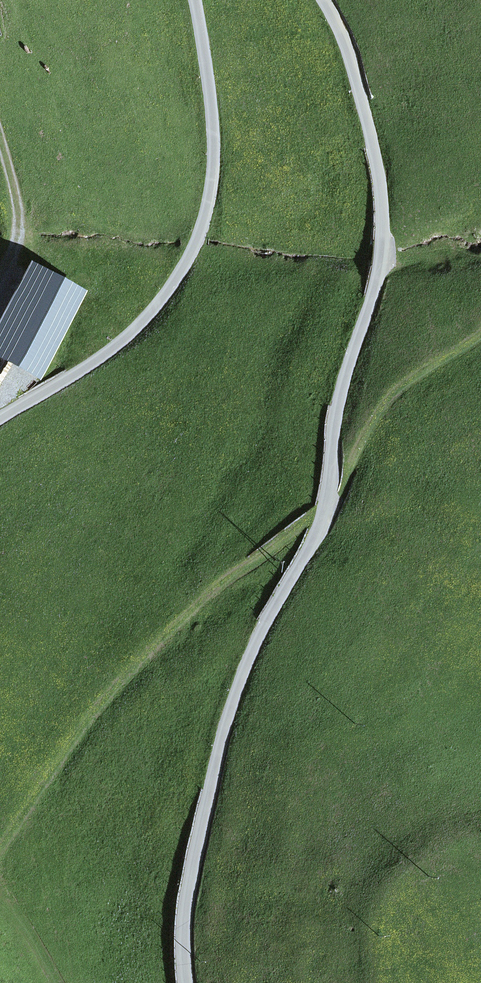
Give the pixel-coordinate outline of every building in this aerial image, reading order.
[(38,273),(25,297),(61,316),(74,292),(38,273)]
